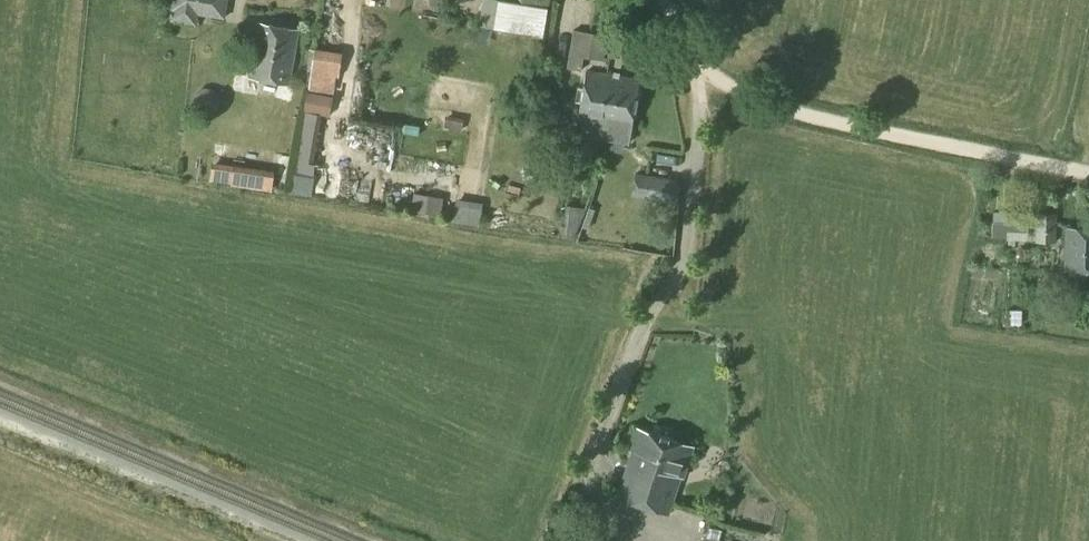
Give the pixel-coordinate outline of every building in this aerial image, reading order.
[(226,0),(171,0),(170,8),(173,9),(171,20),(193,24),(195,13),(223,17),(226,0)] [(500,0),(498,0),(494,29),(542,37),(547,8),(500,0)] [(290,85),(291,81),(299,30),(257,23),(249,74),(248,77),(290,85)] [(585,46),(587,33),(572,31),(567,68),(580,70),(581,56),(588,57),(590,47),(585,46)] [(590,47),(588,57),(602,59),(605,37),(590,35),(590,33),(587,33),(585,46),(590,47)] [(337,78),(340,52),(314,49),(309,91),(331,96),(334,77),(337,78)] [(604,88),(606,75),(585,71),(577,121),(583,122),(581,137),(605,141),(608,125),(609,125),(611,112),(607,111),(610,89),(604,88)] [(628,144),(639,81),(606,75),(604,88),(610,89),(607,111),(611,112),(609,125),(608,125),(605,141),(608,141),(628,144)] [(309,91),(307,91),(303,111),(329,116),(333,96),(331,96),(309,91)] [(233,166),(211,163),(208,181),(230,184),(230,186),(270,192),(273,171),(233,165),(233,166)] [(311,196),(314,175),(292,171),(288,193),(311,196)] [(679,181),(648,176),(648,177),(644,198),(675,203),(679,181)] [(442,202),(412,198),(410,210),(440,215),(442,202)] [(478,226),(481,203),(455,199),(451,223),(478,226)] [(573,237),(585,210),(585,208),(564,205),(562,235),(573,237)] [(1024,231),(1025,214),(993,212),(992,237),(1006,238),(1006,230),(1024,231)] [(1054,243),(1055,215),(1036,214),(1035,242),(1054,243)] [(1066,229),(1065,271),(1088,271),(1088,229),(1066,229)] [(681,479),(692,447),(636,428),(629,450),(632,452),(617,497),(668,514),(679,478),(681,479)]
